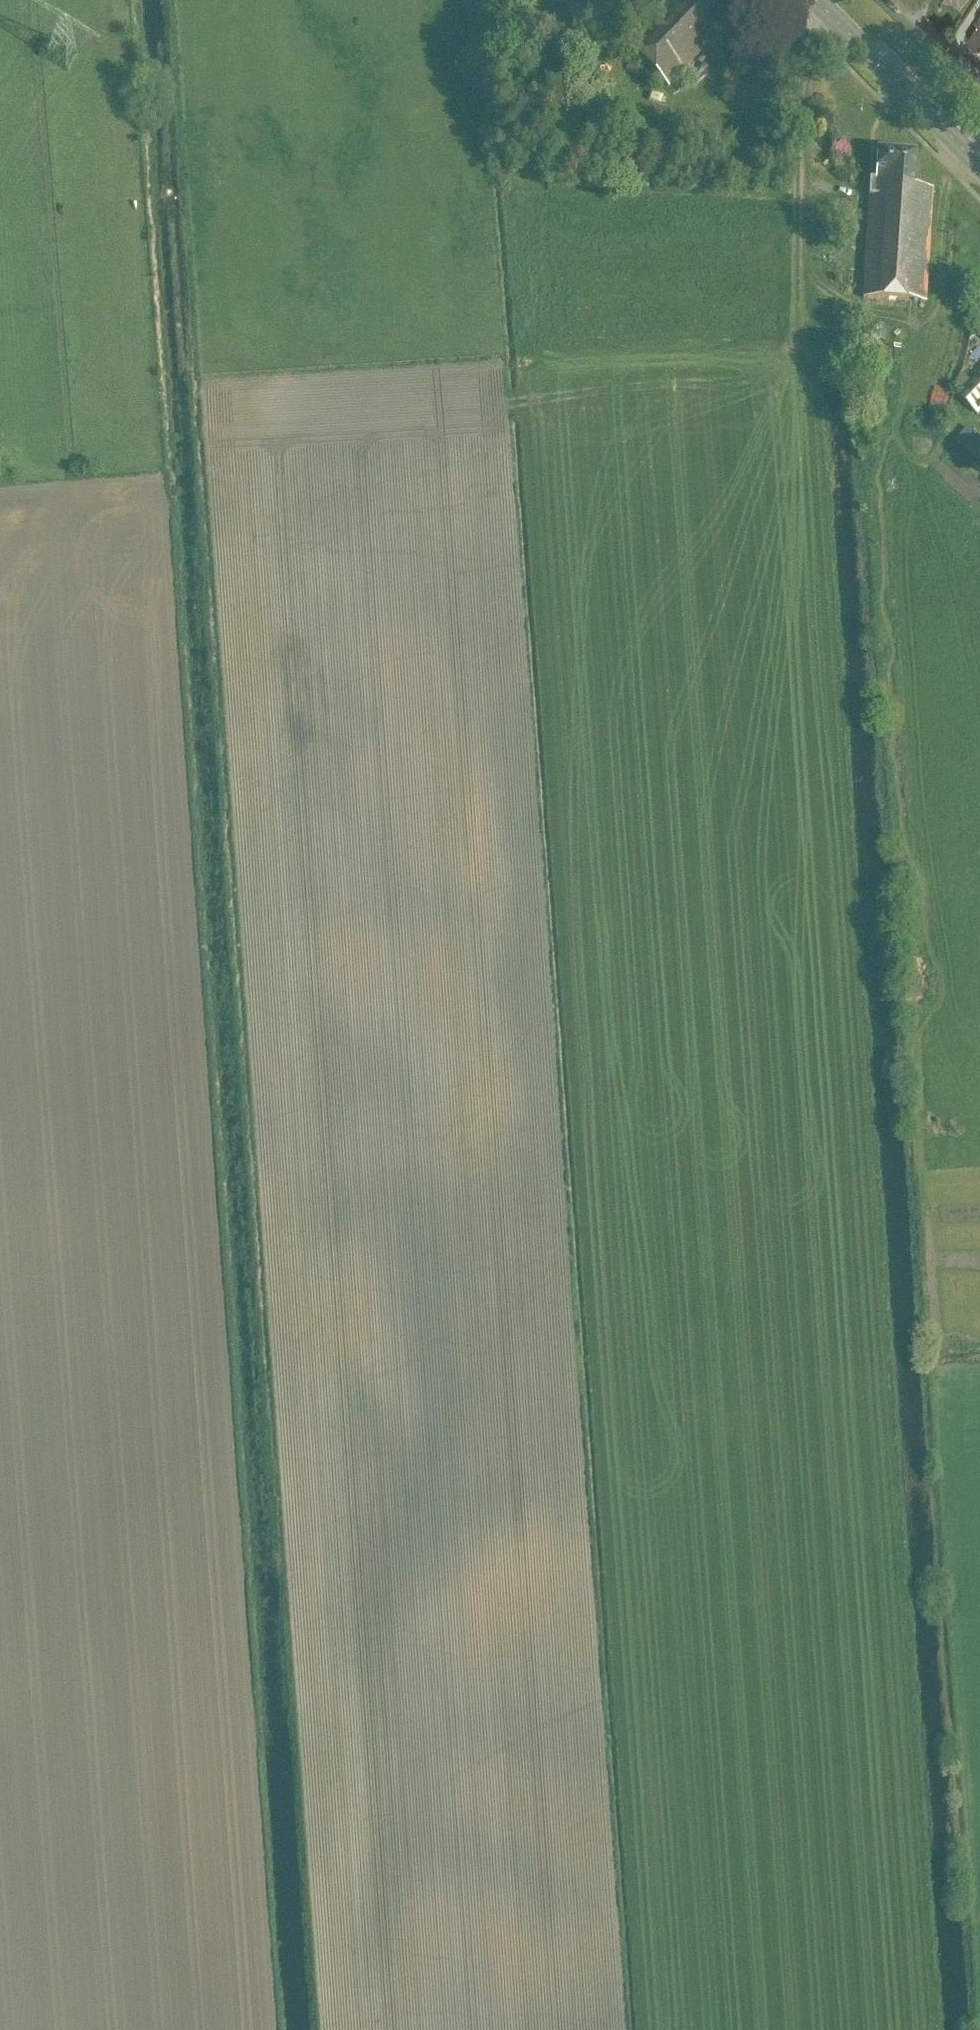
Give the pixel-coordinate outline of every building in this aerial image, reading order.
[(597,7),(607,17),(624,0),(604,0),(597,7)] [(738,0),(670,0),(624,46),(667,88),(726,29),(721,24),(734,12),(730,8),(738,0)] [(979,52),(979,17),(977,22),(979,24),(968,42),(979,52)] [(925,306),(932,193),(913,192),(915,160),(877,156),(875,185),(868,184),(860,301),(925,306)] [(959,397),(978,417),(979,415),(979,377),(959,397)]
